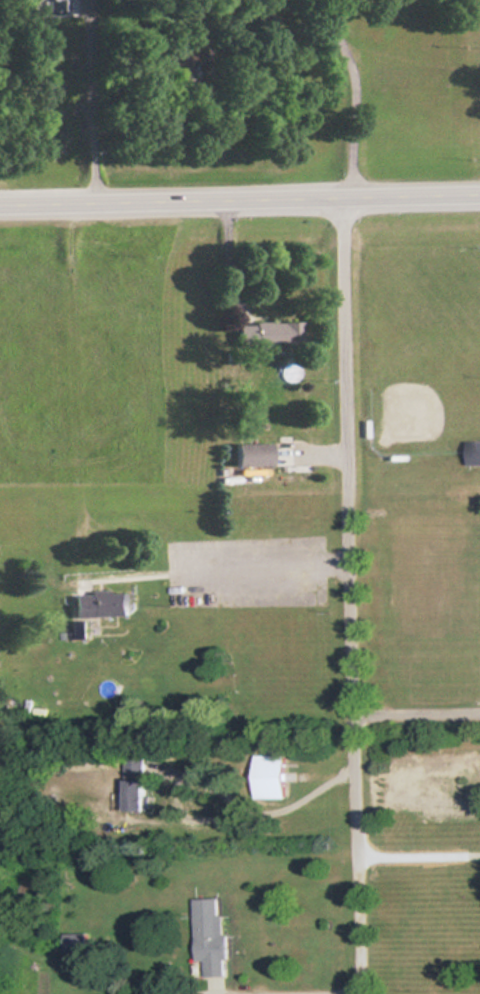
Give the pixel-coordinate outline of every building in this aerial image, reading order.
[(66,10),(66,0),(20,0),(20,1),(48,1),(48,10),(66,10)] [(276,344),(302,343),(302,322),(239,323),(239,344),(255,344),(255,354),(276,354),(276,344)] [(479,466),(479,441),(470,441),(470,466),(479,466)] [(272,444),(236,444),(236,468),(272,468),(272,444)] [(75,616),(131,616),(131,591),(75,592),(75,616)] [(257,755),(257,799),(288,799),(288,755),(257,755)] [(150,811),(150,757),(129,757),(129,811),(150,811)] [(197,960),(206,960),(206,976),(226,975),(225,897),(195,898),(197,960)] [(91,932),(67,932),(67,952),(91,952),(91,932)]
